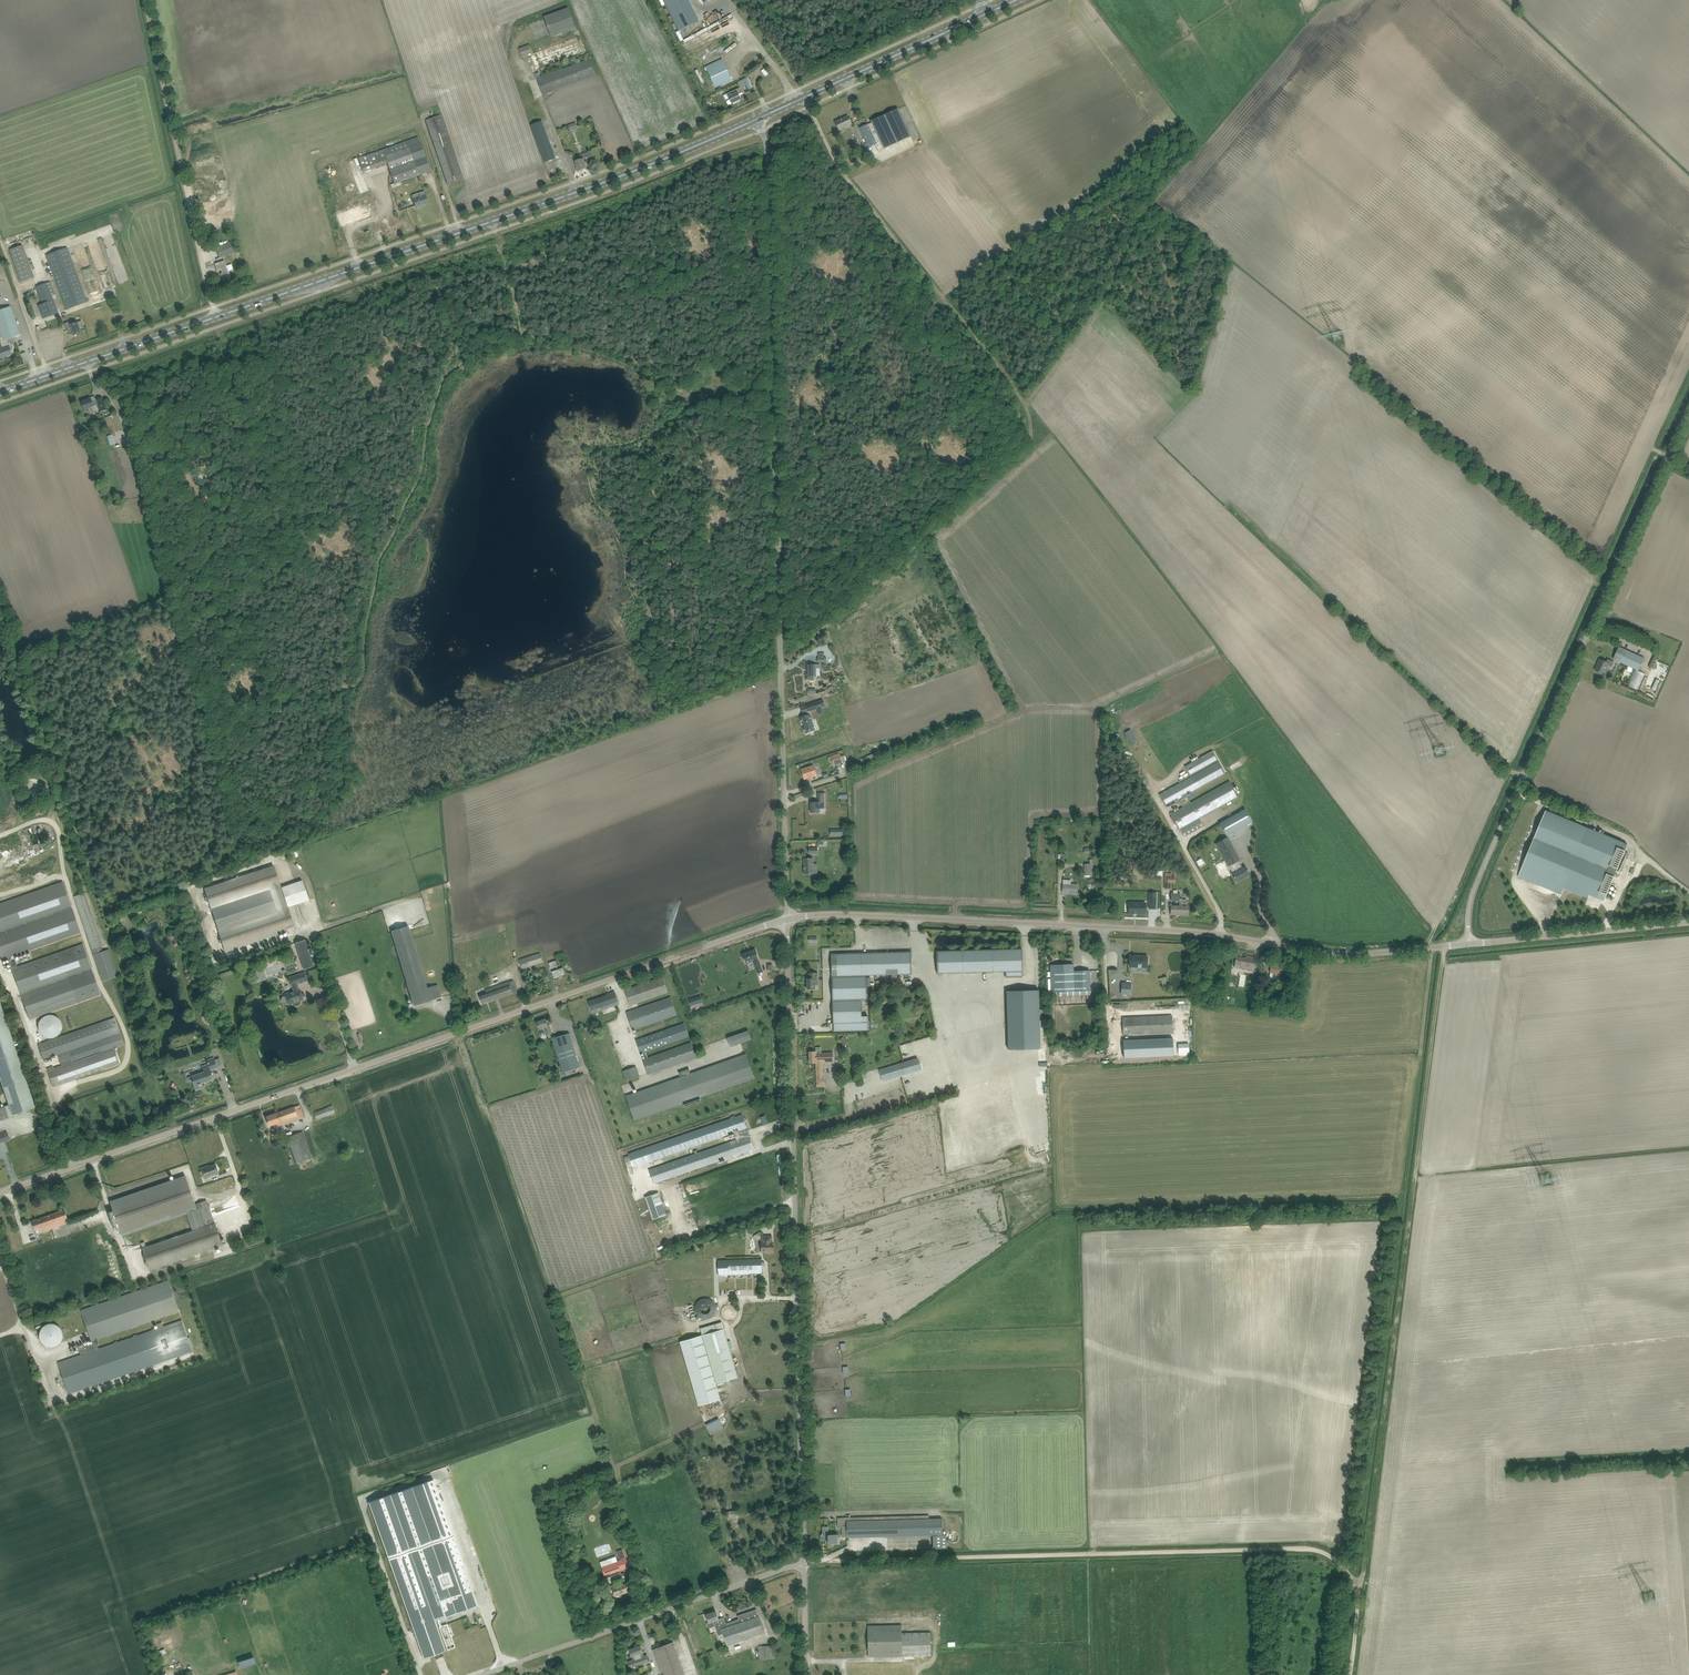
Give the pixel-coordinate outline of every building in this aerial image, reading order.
[(664,1),(679,31),(700,21),(689,0),(666,0),(664,1)] [(718,1),(708,11),(711,13),(715,9),(717,12),(716,14),(717,15),(720,12),(718,10),(722,6),(718,1)] [(568,8),(545,17),(552,37),(576,29),(568,8)] [(736,43),(725,51),(727,53),(737,44),(736,43)] [(523,58),(524,57),(529,56),(533,54),(530,45),(519,49),(523,58)] [(585,54),(587,60),(540,77),(539,72),(536,73),(545,98),(549,97),(548,93),(596,76),(590,59),(588,53),(585,54)] [(715,88),(732,80),(722,59),(706,67),(715,88)] [(699,69),(695,71),(701,83),(705,81),(699,69)] [(749,77),(747,78),(743,80),(740,81),(742,85),(745,84),(748,90),(753,87),(749,77)] [(731,92),(733,95),(729,97),(732,104),(741,99),(739,96),(743,94),(740,88),(731,92)] [(859,128),(865,139),(862,140),(864,143),(866,142),(869,147),(875,144),(878,151),(885,148),(885,149),(910,137),(900,114),(898,109),(872,121),(872,122),(869,124),(868,124),(859,128)] [(462,178),(441,115),(426,120),(448,183),(462,178)] [(836,122),(838,127),(839,130),(852,124),(850,121),(848,116),(836,122)] [(531,125),(545,162),(556,158),(542,121),(531,125)] [(569,124),(572,131),(579,129),(577,122),(569,124)] [(358,158),(361,165),(359,166),(361,172),(363,172),(364,172),(388,164),(393,180),(389,181),(390,185),(395,183),(395,184),(419,175),(431,171),(418,136),(358,158)] [(591,151),(574,157),(576,162),(579,171),(587,168),(584,159),(593,156),(591,151)] [(426,195),(425,195),(423,192),(412,196),(413,199),(416,208),(428,203),(426,195)] [(349,220),(349,223),(372,216),(369,207),(362,209),(361,206),(342,212),(345,221),(349,220)] [(231,242),(215,247),(219,258),(235,252),(231,242)] [(21,282),(34,278),(22,245),(10,250),(21,282)] [(46,255),(53,272),(66,310),(87,302),(73,265),(67,248),(46,255)] [(231,278),(228,271),(233,269),(232,264),(226,266),(224,260),(215,264),(217,271),(221,270),(222,273),(220,273),(223,281),(231,278)] [(59,313),(53,299),(56,298),(50,282),(36,287),(42,303),(39,305),(43,316),(44,318),(59,313)] [(9,346),(15,344),(13,338),(20,335),(11,306),(0,310),(0,341),(1,344),(0,345),(0,358),(12,354),(9,346)] [(77,322),(75,323),(74,320),(65,323),(68,332),(72,331),(73,334),(80,332),(77,322)] [(100,412),(106,410),(102,397),(96,399),(95,396),(91,397),(91,399),(88,400),(87,398),(87,400),(81,402),(84,409),(84,411),(87,412),(88,411),(89,409),(89,408),(93,406),(98,404),(100,412)] [(105,417),(111,434),(123,430),(117,413),(105,417)] [(1613,659),(1639,670),(1644,658),(1619,647),(1613,659)] [(1604,674),(1607,668),(1609,665),(1612,667),(1614,662),(1608,659),(1606,662),(1600,659),(1595,670),(1598,672),(1598,673),(1598,674),(1600,675),(1601,674),(1602,673),(1604,674)] [(814,680),(814,676),(816,676),(816,668),(819,668),(819,664),(813,664),(808,664),(808,676),(808,680),(814,680)] [(822,711),(821,707),(825,706),(823,699),(801,706),(803,712),(809,711),(810,714),(803,716),(808,732),(817,729),(813,713),(813,714),(811,710),(817,708),(818,713),(822,711)] [(841,725),(840,719),(827,722),(829,728),(841,725)] [(1137,741),(1131,729),(1124,733),(1131,745),(1137,741)] [(1179,800),(1183,807),(1170,814),(1179,829),(1214,810),(1238,796),(1236,792),(1238,790),(1236,785),(1233,787),(1230,781),(1191,803),(1186,795),(1226,773),(1213,751),(1192,762),(1193,764),(1186,768),(1190,775),(1179,781),(1180,783),(1159,795),(1166,807),(1179,800)] [(840,757),(839,754),(834,756),(836,761),(834,762),(835,765),(836,764),(842,762),(840,757)] [(814,766),(801,770),(804,779),(811,777),(812,780),(818,778),(814,766)] [(820,813),(820,809),(825,808),(824,793),(818,793),(818,802),(811,802),(811,813),(820,813)] [(1226,835),(1252,821),(1245,809),(1219,823),(1226,835)] [(1539,811),(1516,878),(1560,893),(1562,888),(1586,897),(1587,895),(1601,900),(1611,872),(1603,870),(1609,851),(1612,852),(1609,861),(1614,863),(1612,869),(1620,872),(1626,853),(1625,852),(1628,842),(1539,811)] [(1230,865),(1234,872),(1232,874),(1237,882),(1250,875),(1246,866),(1241,868),(1237,861),(1240,860),(1228,837),(1216,844),(1228,866),(1230,865)] [(814,874),(813,858),(804,858),(804,874),(814,874)] [(1093,873),(1093,864),(1093,859),(1089,859),(1089,864),(1084,864),(1084,876),(1085,876),(1085,877),(1090,877),(1092,875),(1092,873),(1093,873)] [(234,949),(257,941),(288,931),(289,936),(296,934),(294,929),(295,929),(287,907),(309,900),(302,881),(281,888),(274,866),(268,868),(204,889),(211,910),(218,931),(225,952),(226,952),(228,956),(236,954),(234,949)] [(1175,882),(1175,876),(1171,876),(1172,873),(1165,873),(1165,882),(1171,882),(1175,882)] [(1065,890),(1063,890),(1063,893),(1077,894),(1078,884),(1071,884),(1071,880),(1063,880),(1063,884),(1066,884),(1065,890)] [(0,902),(0,954),(2,960),(10,957),(10,956),(82,934),(66,882),(0,902)] [(1174,890),(1174,893),(1171,893),(1171,901),(1180,901),(1180,899),(1180,893),(1177,893),(1177,890),(1174,890)] [(1171,914),(1189,915),(1189,905),(1187,905),(1187,900),(1183,899),(1180,899),(1180,901),(1180,906),(1171,906),(1171,914)] [(1144,914),(1144,903),(1128,902),(1127,913),(1144,914)] [(391,931),(392,934),(413,1006),(431,1000),(441,997),(438,985),(427,988),(409,926),(391,931)] [(310,953),(306,939),(295,943),(303,969),(314,966),(311,957),(314,956),(312,952),(310,953)] [(29,1018),(102,997),(86,944),(17,964),(16,961),(13,962),(29,1018)] [(118,976),(109,949),(106,950),(94,955),(103,981),(118,976)] [(759,959),(756,949),(742,954),(743,957),(744,961),(745,961),(746,964),(754,961),(758,973),(763,972),(758,959),(759,959)] [(1023,971),(1022,949),(937,951),(937,973),(1006,971),(1023,971)] [(831,954),(832,975),(912,974),(911,952),(877,952),(831,954)] [(522,969),(543,962),(540,953),(519,960),(522,969)] [(1148,956),(1130,955),(1130,959),(1129,959),(1128,963),(1130,963),(1129,966),(1147,967),(1148,956)] [(1236,956),(1235,962),(1235,964),(1242,965),(1241,968),(1253,970),(1255,957),(1246,956),(1246,958),(1236,956)] [(1051,992),(1059,992),(1090,991),(1091,990),(1090,970),(1074,971),(1074,964),(1050,965),(1051,992)] [(1281,974),(1283,965),(1272,964),(1271,964),(1270,973),(1279,974),(1281,974)] [(253,969),(255,978),(262,976),(259,967),(253,969)] [(566,975),(564,969),(563,968),(552,972),(554,979),(560,976),(565,974),(565,975),(566,975)] [(305,972),(300,974),(289,978),(291,986),(292,985),(294,991),(285,994),(285,996),(284,996),(282,997),(281,999),(281,1001),(282,1003),(284,1004),(286,1004),(288,1003),(288,1004),(301,1000),(300,998),(302,998),(300,989),(299,989),(297,984),(308,980),(305,972)] [(810,973),(810,978),(807,978),(808,989),(815,989),(815,984),(818,984),(818,973),(810,973)] [(663,976),(625,989),(630,1005),(668,993),(663,976)] [(482,1004),(517,992),(514,980),(485,989),(486,993),(479,995),(482,1004)] [(1122,983),(1122,994),(1130,994),(1131,983),(1122,983)] [(619,1004),(617,997),(615,992),(607,994),(607,995),(589,1002),(592,1010),(601,1007),(602,1009),(619,1004)] [(1007,995),(1008,1051),(1040,1050),(1039,994),(1007,995)] [(695,997),(697,1004),(703,1002),(701,995),(695,997)] [(670,997),(626,1012),(632,1030),(677,1015),(670,997)] [(868,1016),(862,1016),(862,1000),(833,1000),(834,1031),(869,1030),(868,1016)] [(37,1030),(55,1039),(65,1021),(47,1012),(37,1030)] [(1123,1035),(1132,1034),(1173,1033),(1172,1015),(1128,1017),(1122,1017),(1123,1035)] [(117,1019),(39,1041),(44,1059),(58,1055),(61,1065),(54,1067),(53,1066),(48,1067),(53,1084),(121,1065),(115,1047),(124,1044),(117,1019)] [(546,1019),(537,1022),(539,1029),(544,1027),(547,1035),(552,1033),(550,1025),(548,1026),(546,1019)] [(684,1024),(636,1040),(640,1054),(689,1037),(684,1024)] [(728,1038),(728,1040),(731,1047),(741,1043),(752,1039),(748,1030),(728,1038)] [(553,1038),(554,1044),(562,1072),(579,1068),(571,1038),(570,1033),(553,1038)] [(843,1037),(840,1040),(845,1045),(848,1042),(843,1037)] [(1174,1055),(1173,1038),(1123,1040),(1124,1057),(1124,1058),(1174,1055)] [(649,1075),(697,1058),(691,1042),(643,1059),(649,1075)] [(817,1086),(824,1086),(824,1077),(823,1077),(822,1062),(824,1062),(834,1062),(833,1052),(817,1053),(817,1051),(809,1051),(810,1062),(816,1062),(817,1086)] [(635,1121),(636,1120),(684,1103),(684,1104),(685,1106),(701,1101),(701,1098),(700,1098),(754,1079),(755,1078),(746,1053),(745,1054),(692,1073),(691,1073),(690,1072),(691,1072),(690,1069),(689,1068),(679,1072),(680,1076),(686,1074),(687,1075),(686,1075),(626,1096),(627,1099),(635,1121)] [(210,1070),(217,1068),(214,1058),(206,1060),(208,1064),(201,1067),(203,1072),(191,1076),(188,1078),(190,1083),(192,1082),(193,1085),(195,1090),(200,1089),(199,1085),(200,1085),(200,1084),(212,1080),(210,1075),(212,1074),(210,1070)] [(883,1081),(905,1074),(922,1069),(918,1058),(901,1063),(879,1070),(883,1081)] [(639,1075),(638,1072),(636,1066),(623,1071),(626,1080),(639,1075)] [(304,1117),(301,1110),(300,1105),(294,1107),(266,1117),(269,1125),(276,1123),(277,1127),(304,1117)] [(317,1120),(335,1113),(332,1106),(314,1112),(317,1120)] [(637,1164),(651,1160),(734,1132),(737,1140),(698,1152),(697,1150),(694,1151),(695,1153),(649,1169),(654,1183),(724,1158),(725,1161),(729,1160),(728,1157),(743,1152),(744,1154),(749,1153),(748,1150),(754,1149),(742,1114),(735,1117),(734,1115),(731,1117),(731,1118),(628,1153),(629,1155),(624,1157),(627,1167),(632,1166),(635,1173),(640,1172),(637,1164)] [(296,1163),(299,1163),(299,1164),(311,1160),(310,1158),(312,1158),(303,1131),(287,1137),(288,1139),(296,1163)] [(10,1139),(7,1132),(0,1134),(0,1143),(10,1139)] [(206,1168),(206,1167),(200,1168),(203,1177),(207,1175),(208,1177),(219,1174),(216,1164),(209,1167),(206,1168)] [(116,1200),(110,1202),(113,1211),(109,1213),(114,1227),(118,1226),(121,1235),(186,1213),(192,1230),(203,1226),(197,1209),(186,1176),(121,1198),(120,1196),(115,1198),(116,1200)] [(667,1215),(659,1192),(645,1197),(653,1220),(667,1215)] [(141,1243),(143,1249),(151,1271),(223,1246),(215,1223),(214,1223),(207,1201),(196,1204),(197,1209),(203,1226),(204,1228),(146,1248),(144,1242),(141,1243)] [(32,1221),(35,1230),(43,1227),(44,1231),(69,1223),(66,1215),(65,1210),(32,1221)] [(772,1235),(762,1236),(762,1243),(761,1243),(761,1253),(769,1252),(769,1251),(773,1251),(773,1242),(772,1235)] [(728,1259),(729,1275),(748,1274),(762,1273),(762,1265),(764,1265),(764,1263),(762,1263),(762,1259),(728,1259)] [(92,1341),(93,1343),(79,1348),(79,1349),(81,1355),(58,1362),(67,1388),(69,1394),(192,1351),(182,1320),(163,1326),(162,1322),(157,1324),(158,1328),(155,1329),(155,1328),(152,1329),(152,1330),(136,1336),(136,1334),(133,1335),(134,1337),(118,1342),(117,1341),(114,1341),(115,1343),(99,1348),(96,1340),(179,1311),(168,1280),(81,1310),(91,1341),(92,1341)] [(696,1300),(697,1318),(717,1317),(716,1299),(696,1300)] [(738,1377),(725,1333),(722,1322),(701,1328),(703,1335),(680,1342),(698,1406),(721,1399),(716,1383),(738,1377)] [(61,1323),(41,1325),(43,1346),(63,1344),(61,1323)] [(712,1434),(725,1428),(720,1417),(707,1424),(712,1434)] [(424,1658),(430,1656),(434,1655),(442,1652),(446,1651),(437,1627),(435,1620),(437,1620),(439,1619),(478,1605),(433,1479),(369,1502),(389,1559),(413,1629),(424,1658)] [(847,1537),(853,1537),(933,1536),(933,1548),(943,1548),(943,1547),(943,1535),(943,1519),(929,1519),(929,1516),(843,1517),(838,1518),(838,1526),(847,1526),(847,1537)] [(838,1543),(838,1534),(829,1534),(828,1526),(823,1526),(823,1533),(822,1533),(822,1535),(821,1535),(821,1540),(826,1540),(826,1543),(828,1543),(838,1543)] [(617,1551),(618,1555),(621,1555),(622,1559),(620,1560),(614,1562),(613,1562),(602,1566),(605,1576),(618,1572),(618,1571),(619,1575),(622,1574),(620,1571),(630,1567),(629,1563),(624,1548),(617,1551)] [(623,1580),(624,1583),(615,1586),(614,1585),(607,1587),(609,1593),(614,1591),(614,1592),(614,1593),(614,1594),(615,1594),(615,1596),(630,1591),(626,1579),(623,1580)] [(739,1619),(726,1623),(721,1625),(723,1633),(727,1645),(759,1634),(765,1632),(757,1609),(738,1615),(739,1619)] [(726,1623),(724,1617),(719,1619),(716,1611),(706,1614),(709,1622),(714,1620),(718,1635),(723,1633),(721,1625),(726,1623)] [(869,1657),(902,1656),(905,1656),(931,1656),(931,1632),(902,1633),(902,1624),(868,1625),(869,1657)] [(675,1647),(673,1642),(656,1648),(653,1649),(655,1654),(662,1674),(680,1674),(685,1673),(675,1647)] [(642,1652),(643,1652),(641,1645),(630,1649),(632,1656),(633,1656),(634,1659),(628,1661),(630,1668),(635,1666),(635,1665),(640,1664),(640,1665),(649,1661),(647,1655),(643,1656),(642,1652)] [(772,1658),(772,1646),(759,1646),(759,1659),(772,1658)]
